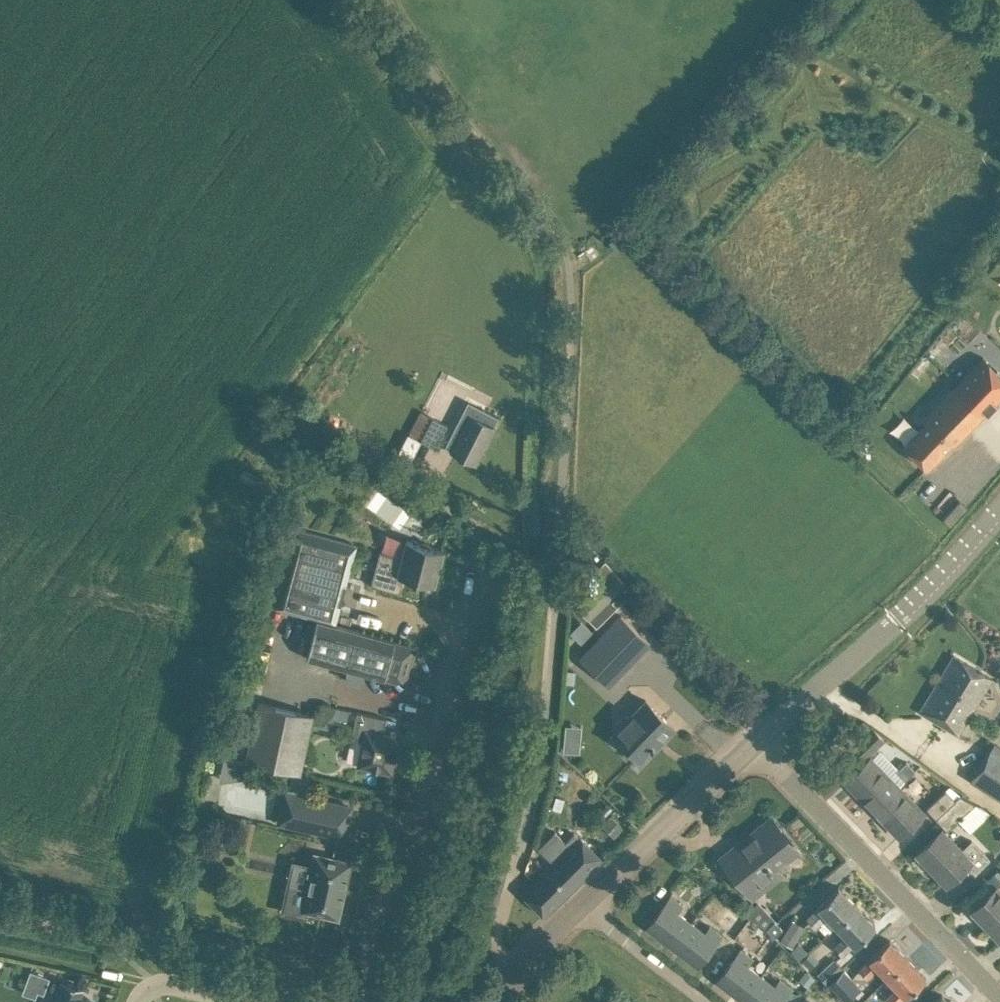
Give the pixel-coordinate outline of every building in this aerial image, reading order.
[(999,395),(999,373),(984,357),(924,419),(927,422),(905,445),(927,467),(952,441),(954,443),(999,395)] [(455,424),(444,445),(475,461),(499,415),(468,399),(461,413),(455,424)] [(421,439),(423,440),(435,447),(436,445),(447,423),(437,418),(434,417),(433,416),(422,437),(421,439)] [(335,622),(356,544),(297,528),(276,606),(319,618),(335,622)] [(433,576),(437,577),(444,549),(406,539),(401,556),(380,550),(371,583),(399,591),(403,575),(428,582),(429,578),(433,576)] [(574,602),(597,626),(634,588),(605,558),(572,591),(578,597),(574,602)] [(579,657),(608,685),(650,641),(621,614),(579,657)] [(308,657),(384,677),(385,677),(396,680),(407,673),(415,645),(395,640),(395,639),(318,618),(308,657)] [(580,641),(591,629),(579,618),(569,631),(580,641)] [(959,734),(994,678),(954,654),(920,710),(959,734)] [(613,732),(639,757),(651,745),(652,747),(655,744),(653,742),(659,735),(663,738),(675,726),(646,698),(613,732)] [(258,701),(246,760),(300,772),(313,713),(258,701)] [(324,703),(319,725),(344,731),(349,709),(324,703)] [(351,737),(363,739),(358,764),(393,772),(399,745),(392,734),(383,732),(386,717),(357,710),(351,737)] [(854,744),(865,756),(884,738),(873,726),(854,744)] [(969,777),(991,791),(999,797),(999,754),(989,746),(984,754),(969,777)] [(864,798),(873,807),(898,783),(871,756),(847,780),(859,792),(860,792),(865,797),(864,798)] [(896,770),(905,779),(915,770),(906,761),(896,770)] [(286,791),(279,820),(344,835),(351,806),(307,796),(311,777),(292,773),(288,791),(286,791)] [(873,807),(882,817),(883,816),(888,821),(887,822),(900,835),(924,810),(898,783),(873,807)] [(946,788),(926,807),(937,819),(957,800),(946,788)] [(937,819),(947,829),(974,804),(961,796),(957,800),(937,819)] [(739,840),(720,856),(746,889),(773,867),(796,849),(803,858),(804,857),(771,815),(769,816),(772,819),(742,843),(739,840)] [(917,853),(930,866),(932,863),(949,880),(967,863),(976,872),(989,859),(973,843),(964,851),(942,828),(917,853)] [(524,892),(545,913),(600,857),(579,836),(570,845),(563,838),(547,855),(555,862),(524,892)] [(303,908),(337,915),(350,861),(315,853),(308,885),(290,881),(284,909),(302,912),(303,908)] [(986,879),(996,888),(998,886),(999,884),(999,866),(989,877),(986,879)] [(827,915),(836,924),(857,904),(838,885),(817,905),(818,906),(807,917),(815,926),(827,915)] [(985,923),(988,921),(999,933),(999,888),(998,886),(996,888),(973,910),(985,923)] [(647,926),(672,945),(691,921),(678,912),(683,904),(671,894),(647,926)] [(746,912),(766,927),(775,919),(757,901),(746,912)] [(836,924),(846,934),(834,945),(842,954),(854,943),(855,943),(875,924),(857,904),(836,924)] [(774,935),(792,947),(804,925),(793,918),(786,930),(782,927),(774,935)] [(766,927),(774,935),(782,927),(775,919),(766,927)] [(672,945),(698,965),(722,933),(710,924),(704,932),(691,921),(672,945)] [(877,966),(887,976),(907,957),(889,938),(869,958),(870,959),(862,967),(869,974),(877,966)] [(717,979),(742,999),(761,974),(747,964),(753,957),(741,947),(717,979)] [(897,986),(887,996),(892,1001),(897,1001),(905,994),(905,995),(926,976),(907,957),(887,976),(897,986)] [(818,972),(826,982),(843,968),(834,958),(818,972)] [(829,982),(846,1000),(861,986),(844,968),(829,982)] [(747,1001),(780,1001),(792,986),(780,977),(774,985),(761,974),(742,999),(747,1001)] [(83,986),(62,979),(55,998),(58,999),(57,1001),(94,1001),(80,996),(83,986)] [(951,999),(948,999),(942,993),(932,1001),(954,1001),(951,999)]
